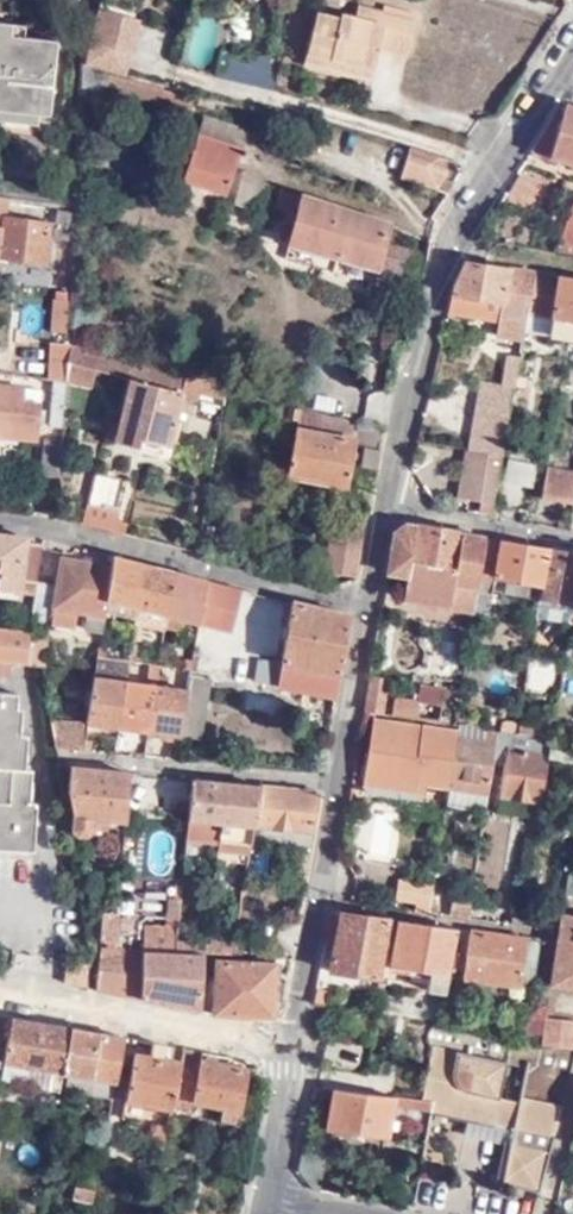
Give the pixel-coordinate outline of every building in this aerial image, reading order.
[(369,20),(371,7),(358,4),(355,16),(369,20)] [(121,73),(137,18),(96,6),(79,61),(121,73)] [(408,53),(416,17),(371,7),(369,20),(355,16),(342,13),(341,16),(317,11),(305,61),(331,66),(333,58),(375,67),(380,46),(382,35),(392,38),(390,49),(408,53)] [(207,70),(218,21),(194,16),(183,64),(207,70)] [(44,112),(52,38),(6,32),(8,21),(0,20),(0,108),(44,112)] [(380,46),(390,49),(392,38),(382,35),(380,46)] [(217,53),(216,84),(268,85),(269,55),(217,53)] [(333,58),(331,66),(373,76),(375,67),(333,58)] [(196,98),(109,73),(104,91),(191,116),(196,98)] [(532,152),(572,164),(572,107),(564,104),(560,107),(532,152)] [(248,128),(204,113),(183,181),(225,195),(248,128)] [(408,146),(400,176),(436,187),(447,171),(440,156),(408,146)] [(244,169),(233,204),(255,211),(267,176),(244,169)] [(409,279),(415,252),(380,241),(386,223),(277,189),(272,206),(294,212),(285,239),(369,265),(364,282),(372,284),(376,267),(409,279)] [(7,256),(46,264),(52,223),(7,215),(10,198),(0,197),(0,255),(7,256)] [(71,228),(72,208),(59,208),(58,227),(71,228)] [(456,284),(450,311),(500,320),(498,335),(524,338),(529,311),(536,272),(466,263),(456,284)] [(559,274),(536,272),(529,311),(551,314),(559,274)] [(553,325),(572,328),(572,276),(562,275),(553,325)] [(63,380),(67,305),(58,304),(54,379),(63,380)] [(562,338),(570,339),(572,339),(572,328),(553,325),(551,336),(562,338)] [(77,348),(127,359),(128,357),(71,343),(70,346),(77,348)] [(95,367),(124,374),(127,359),(77,348),(70,346),(65,377),(91,384),(95,367)] [(471,448),(503,454),(515,387),(521,388),(523,376),(528,350),(522,350),(521,357),(510,356),(504,385),(482,381),(471,448)] [(124,374),(129,376),(133,360),(128,359),(127,359),(124,374)] [(170,368),(170,369),(180,371),(194,375),(202,376),(170,368)] [(170,369),(166,384),(182,388),(181,392),(199,397),(200,388),(199,388),(202,376),(194,375),(180,371),(170,369)] [(181,392),(182,388),(166,384),(129,376),(114,442),(165,454),(181,392)] [(202,376),(199,388),(200,388),(218,393),(220,381),(202,376)] [(220,381),(227,385),(228,382),(202,376),(220,381)] [(54,379),(50,378),(48,422),(61,422),(63,380),(54,379)] [(220,381),(218,393),(225,395),(227,385),(220,381)] [(0,385),(0,436),(37,439),(42,389),(0,385)] [(374,469),(381,427),(281,410),(281,418),(292,421),(283,476),(342,487),(351,438),(362,441),(358,465),(374,469)] [(114,442),(117,425),(107,422),(103,439),(114,442)] [(59,477),(60,439),(40,438),(38,476),(59,477)] [(479,510),(492,512),(503,454),(471,448),(466,448),(458,495),(480,498),(479,510)] [(500,502),(526,507),(534,464),(508,459),(500,502)] [(572,498),(572,466),(548,462),(543,493),(572,498)] [(82,519),(107,526),(109,529),(114,531),(116,523),(114,523),(115,519),(125,479),(94,471),(82,519)] [(334,514),(321,589),(333,593),(355,579),(367,512),(358,511),(357,518),(334,514)] [(114,531),(123,533),(126,522),(115,519),(114,523),(116,523),(114,531)] [(475,611),(486,537),(397,523),(389,572),(410,576),(407,591),(454,598),(452,607),(463,609),(475,611)] [(30,593),(32,585),(42,545),(23,541),(24,537),(0,534),(0,590),(30,593)] [(495,578),(503,540),(486,537),(475,611),(488,613),(495,578)] [(543,587),(549,547),(503,540),(495,578),(543,587)] [(549,547),(543,587),(540,601),(572,606),(572,551),(549,547)] [(137,609),(145,564),(111,555),(109,567),(102,616),(135,619),(137,609)] [(36,583),(30,620),(75,627),(76,621),(84,622),(83,630),(100,633),(102,616),(109,567),(59,559),(55,586),(36,583)] [(167,616),(174,571),(145,564),(137,609),(167,616)] [(200,623),(206,579),(174,571),(167,616),(166,629),(179,631),(181,620),(200,623)] [(200,623),(232,630),(240,587),(206,579),(200,623)] [(454,598),(407,591),(406,598),(452,607),(454,598)] [(290,599),(281,661),(257,658),(253,680),(276,685),(335,696),(347,619),(346,616),(344,613),(290,599)] [(572,621),(572,606),(540,601),(539,606),(548,615),(547,621),(563,624),(564,620),(572,621)] [(468,658),(475,611),(463,609),(458,646),(460,647),(459,657),(468,658)] [(39,664),(43,635),(0,630),(0,661),(7,662),(39,664)] [(95,668),(126,673),(128,660),(128,656),(97,652),(95,668)] [(126,673),(157,679),(159,665),(128,660),(126,673)] [(183,669),(192,671),(194,663),(184,661),(183,669)] [(189,685),(192,674),(192,671),(183,669),(159,665),(157,679),(189,685)] [(86,722),(117,727),(126,673),(95,668),(93,674),(86,722)] [(117,727),(148,731),(157,679),(126,673),(117,727)] [(189,685),(179,734),(200,736),(212,678),(192,674),(189,685)] [(388,678),(372,676),(367,711),(383,713),(388,678)] [(148,731),(179,734),(189,685),(157,679),(148,731)] [(422,683),(420,700),(441,702),(445,686),(422,683)] [(29,847),(34,802),(27,802),(29,768),(22,767),(25,735),(18,735),(20,708),(13,707),(14,693),(0,691),(0,846),(29,847)] [(392,714),(440,718),(441,702),(420,700),(395,697),(392,714)] [(52,746),(88,749),(90,739),(83,738),(85,724),(48,718),(52,746)] [(419,750),(423,724),(376,719),(365,786),(412,793),(419,750)] [(521,735),(539,738),(542,722),(523,719),(523,725),(521,735)] [(500,721),(499,730),(521,735),(523,725),(500,721)] [(457,729),(423,724),(419,750),(412,793),(424,795),(427,779),(450,783),(456,737),(457,729)] [(456,737),(450,783),(488,789),(492,767),(498,730),(485,727),(482,742),(456,737)] [(550,758),(553,741),(539,738),(521,735),(499,730),(498,730),(492,767),(505,770),(501,795),(542,803),(550,758)] [(553,741),(550,758),(572,763),(572,745),(553,741)] [(129,772),(69,766),(65,789),(70,811),(69,830),(74,837),(83,837),(91,835),(92,821),(116,822),(116,836),(122,837),(129,772)] [(222,781),(190,779),(184,839),(215,842),(216,839),(222,781)] [(259,786),(222,781),(216,839),(250,843),(252,824),(259,786)] [(488,789),(450,783),(447,802),(486,809),(488,789)] [(318,792),(259,786),(252,824),(312,830),(318,792)] [(365,855),(390,860),(398,816),(373,812),(365,855)] [(214,850),(248,853),(250,843),(216,839),(215,842),(214,850)] [(568,872),(565,893),(572,894),(572,872),(568,872)] [(416,901),(415,909),(429,911),(434,881),(399,876),(396,899),(416,901)] [(456,891),(453,916),(470,918),(473,893),(456,891)] [(177,913),(179,894),(165,893),(164,912),(177,913)] [(326,944),(332,944),(338,912),(331,910),(326,944)] [(112,948),(116,914),(99,912),(95,942),(98,942),(98,944),(103,945),(102,947),(112,948)] [(327,971),(381,980),(391,920),(338,912),(332,944),(327,971)] [(562,914),(549,983),(572,986),(572,915),(562,914)] [(446,992),(460,929),(399,921),(392,963),(416,968),(414,978),(430,982),(428,990),(446,992)] [(175,922),(174,931),(173,952),(203,953),(204,941),(182,940),(183,934),(187,934),(188,924),(175,922)] [(98,950),(95,991),(201,1011),(201,983),(203,953),(173,952),(174,931),(144,927),(141,951),(98,950)] [(520,1000),(528,938),(466,930),(464,937),(469,936),(461,992),(520,1000)] [(234,933),(205,932),(204,941),(203,953),(232,954),(233,940),(234,933)] [(82,983),(84,962),(65,958),(62,980),(82,983)] [(201,983),(201,1011),(218,1013),(272,1015),(273,965),(214,964),(213,984),(201,983)] [(315,1002),(327,1005),(330,989),(317,988),(315,1002)] [(546,1015),(545,1043),(572,1045),(572,1017),(546,1015)] [(61,1071),(70,1028),(10,1018),(8,1030),(1,1029),(0,1034),(0,1038),(5,1038),(1,1064),(0,1064),(0,1076),(45,1083),(43,1097),(55,1099),(61,1071)] [(430,1030),(512,1039),(512,1036),(438,1019),(434,1023),(430,1030)] [(67,1073),(64,1087),(113,1097),(126,1037),(70,1028),(61,1071),(67,1073)] [(494,1125),(512,1039),(430,1030),(428,1035),(432,1051),(421,1100),(434,1102),(432,1109),(431,1113),(494,1125)] [(545,1043),(512,1039),(494,1125),(518,1129),(517,1137),(509,1136),(500,1180),(543,1189),(572,1069),(572,1045),(545,1043)] [(124,1100),(171,1108),(184,1047),(148,1041),(146,1056),(134,1054),(124,1100)] [(225,1063),(226,1054),(184,1047),(171,1108),(187,1111),(188,1107),(220,1113),(217,1126),(235,1129),(246,1067),(225,1063)] [(317,1085),(362,1092),(364,1081),(319,1073),(317,1085)] [(393,1103),(432,1109),(434,1102),(421,1100),(362,1092),(317,1085),(315,1096),(333,1099),(328,1126),(388,1133),(393,1103)] [(151,1137),(165,1139),(168,1124),(153,1123),(151,1137)] [(72,1197),(90,1200),(94,1179),(76,1176),(72,1197)]
